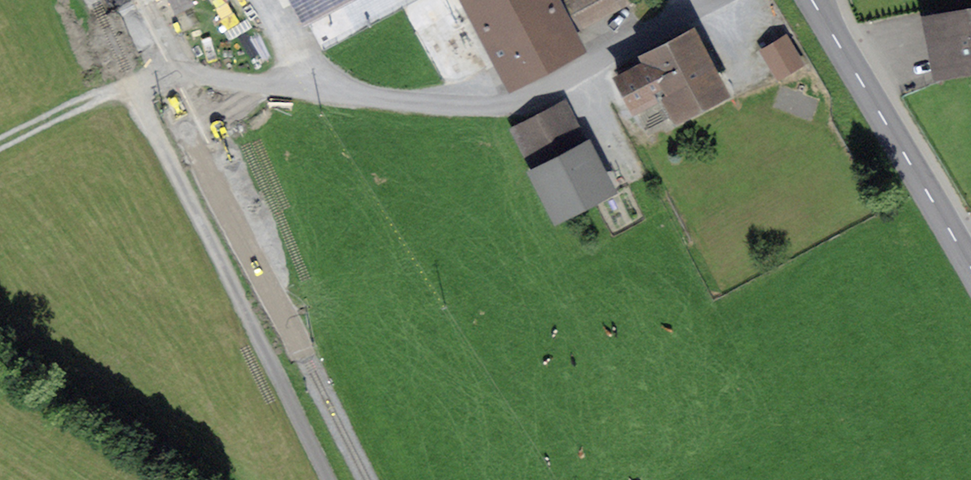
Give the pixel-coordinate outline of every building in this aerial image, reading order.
[(176,10),(189,3),(187,0),(171,0),(176,10)] [(513,83),(577,49),(551,0),(469,0),(513,83)] [(931,21),(940,69),(970,63),(970,4),(955,7),(956,16),(931,21)] [(646,65),(619,79),(634,108),(661,94),(674,119),(722,94),(692,36),(644,61),(646,65)] [(785,38),(763,52),(779,78),(801,64),(785,38)] [(533,119),(551,154),(564,147),(579,140),(560,104),(533,119)] [(540,174),(559,211),(604,187),(585,151),(570,158),(564,147),(551,154),(545,157),(550,169),(540,174)]
